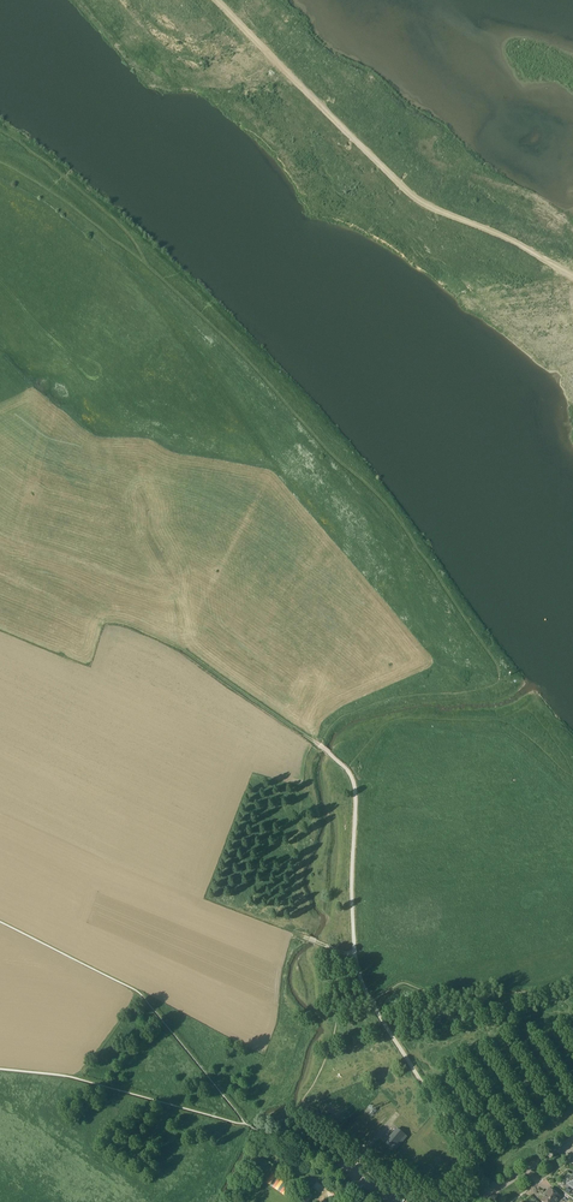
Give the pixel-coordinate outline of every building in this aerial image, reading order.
[(390,1142),(393,1145),(391,1148),(395,1151),(407,1137),(399,1131),(390,1142)] [(554,1193),(549,1189),(546,1193),(547,1194),(541,1201),(542,1201),(557,1201),(560,1198),(554,1193)]
